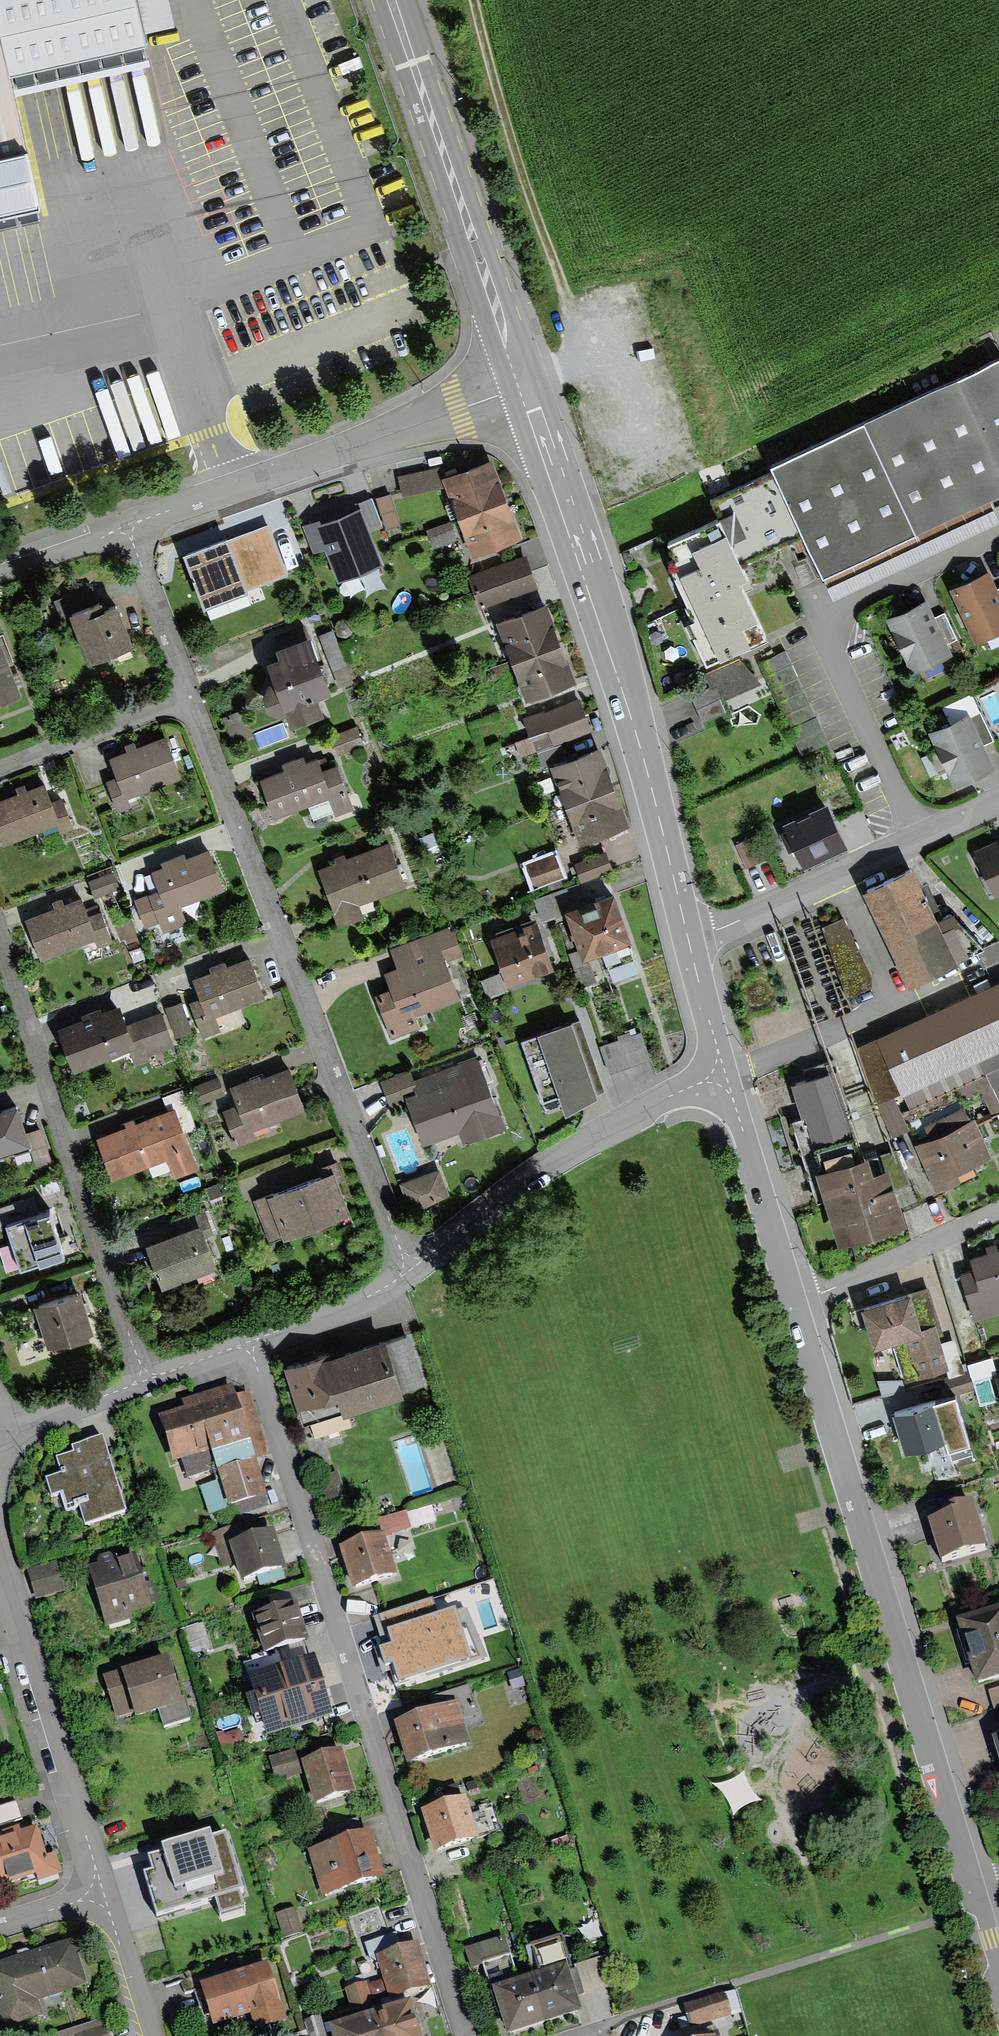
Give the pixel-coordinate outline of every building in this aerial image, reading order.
[(11,69),(146,38),(144,31),(137,0),(0,0),(0,211),(36,203),(41,202),(29,145),(11,69)] [(144,31),(176,24),(171,0),(137,0),(144,31)] [(149,51),(146,38),(11,69),(29,145),(38,143),(23,79),(149,51)] [(0,211),(0,222),(38,213),(36,203),(0,211)] [(869,414),(921,527),(989,495),(998,490),(998,354),(869,414)] [(921,527),(869,414),(773,459),(775,465),(806,530),(809,537),(825,572),(921,527)] [(443,474),(457,512),(507,493),(492,455),(443,474)] [(439,465),(398,474),(403,493),(443,485),(439,465)] [(711,495),(719,513),(741,560),(806,530),(775,465),(711,495)] [(391,491),(377,495),(386,526),(400,522),(391,491)] [(507,493),(457,512),(472,553),(522,534),(507,493)] [(359,499),(360,503),(321,518),(320,515),(302,522),(313,550),(325,545),(338,579),(384,560),(371,529),(384,524),(372,494),(359,499)] [(921,527),(825,572),(834,593),(998,515),(989,495),(921,527)] [(719,513),(668,538),(675,553),(668,557),(695,613),(685,617),(705,660),(767,631),(744,582),(739,571),(746,568),(741,560),(719,513)] [(457,538),(451,519),(425,528),(432,547),(457,538)] [(253,538),(265,570),(296,558),(284,526),(253,538)] [(188,554),(206,604),(253,587),(235,537),(188,554)] [(538,585),(526,552),(469,573),(481,606),(538,585)] [(948,589),(970,644),(998,632),(998,587),(995,589),(988,573),(948,589)] [(72,613),(89,657),(134,640),(117,597),(96,605),(92,597),(85,600),(81,588),(54,598),(61,617),(72,613)] [(497,619),(511,656),(561,637),(547,600),(497,619)] [(923,603),(882,620),(905,674),(945,657),(940,646),(951,641),(940,615),(929,619),(923,603)] [(354,681),(333,627),(319,633),(340,686),(354,681)] [(267,656),(275,676),(268,679),(263,690),(271,708),(280,712),(287,710),(291,722),(325,710),(318,692),(333,687),(312,630),(276,643),(280,651),(267,656)] [(22,694),(0,637),(0,702),(22,694)] [(576,679),(561,637),(511,656),(527,697),(576,679)] [(710,685),(689,694),(701,722),(728,711),(722,697),(761,681),(741,657),(704,672),(710,685)] [(592,730),(581,697),(546,709),(545,707),(524,715),(530,734),(514,739),(520,756),(592,730)] [(975,712),(926,735),(950,787),(988,770),(978,749),(989,743),(975,712)] [(364,744),(357,724),(330,734),(338,754),(364,744)] [(132,805),(129,796),(183,775),(167,731),(109,754),(117,774),(107,778),(119,810),(132,805)] [(550,762),(564,799),(615,780),(600,743),(561,758),(550,762)] [(550,762),(561,758),(556,745),(538,751),(543,765),(550,762)] [(259,775),(274,813),(310,800),(316,816),(334,809),(336,814),(354,807),(337,761),(324,766),(319,753),(307,757),(305,752),(280,761),(282,766),(259,775)] [(3,843),(57,823),(60,832),(74,827),(62,795),(52,799),(45,779),(0,796),(0,834),(3,843)] [(615,780),(564,799),(580,841),(630,822),(615,780)] [(786,833),(780,835),(785,845),(789,854),(793,852),(802,872),(847,851),(827,806),(783,826),(786,833)] [(754,838),(737,846),(747,869),(765,861),(754,838)] [(317,865),(338,925),(364,916),(359,901),(407,884),(391,839),(317,865)] [(970,857),(987,895),(998,889),(998,844),(996,846),(970,857)] [(160,921),(164,930),(187,921),(180,902),(225,886),(210,845),(152,867),(160,888),(134,897),(145,926),(160,921)] [(607,849),(574,862),(580,878),(613,866),(607,849)] [(527,862),(535,885),(563,874),(555,851),(527,862)] [(114,870),(88,879),(94,896),(120,886),(114,870)] [(908,875),(867,895),(910,980),(978,951),(948,919),(935,924),(908,875)] [(567,903),(589,896),(583,880),(535,897),(543,918),(569,909),(567,903)] [(581,947),(583,953),(599,948),(609,979),(640,969),(614,888),(589,896),(567,903),(569,909),(581,947)] [(26,916),(41,957),(95,937),(98,944),(113,939),(101,908),(90,912),(83,894),(26,916)] [(844,915),(822,924),(848,996),(872,984),(872,974),(844,915)] [(491,934),(508,982),(555,965),(538,917),(491,934)] [(390,946),(397,965),(385,970),(391,986),(375,992),(391,1034),(418,1024),(414,1012),(461,995),(448,960),(465,953),(455,926),(451,927),(450,924),(390,946)] [(581,947),(568,952),(581,986),(597,980),(590,961),(586,962),(583,953),(581,947)] [(189,999),(203,1036),(221,1029),(215,1013),(266,994),(250,953),(192,975),(200,995),(189,999)] [(508,988),(500,970),(481,978),(488,996),(508,988)] [(872,1039),(897,1093),(998,1047),(998,981),(872,1039)] [(182,1000),(165,1005),(175,1035),(192,1030),(182,1000)] [(58,1026),(74,1068),(129,1048),(135,1063),(151,1057),(150,1054),(176,1044),(162,1008),(128,1021),(121,1002),(58,1026)] [(605,1088),(581,1017),(521,1037),(543,1101),(560,1095),(566,1110),(605,1088)] [(600,1044),(610,1072),(652,1057),(642,1029),(600,1044)] [(478,1053),(415,1077),(411,1067),(380,1079),(390,1107),(408,1100),(424,1142),(459,1129),(464,1140),(505,1125),(478,1053)] [(223,1107),(236,1145),(258,1137),(254,1127),(308,1108),(291,1063),(232,1084),(238,1102),(223,1107)] [(825,1073),(788,1085),(806,1140),(842,1129),(825,1073)] [(219,1074),(192,1084),(199,1102),(226,1093),(219,1074)] [(163,1095),(167,1108),(175,1105),(185,1131),(197,1127),(183,1087),(163,1095)] [(113,1177),(167,1157),(175,1178),(200,1169),(185,1131),(175,1105),(167,1108),(96,1134),(113,1177)] [(30,1146),(26,1133),(17,1107),(0,1113),(0,1156),(30,1146)] [(913,1145),(931,1185),(987,1160),(969,1120),(913,1145)] [(42,1128),(26,1133),(30,1146),(36,1166),(52,1162),(42,1128)] [(811,1172),(835,1245),(900,1224),(881,1167),(867,1172),(861,1156),(811,1172)] [(253,1198),(268,1238),(283,1233),(285,1237),(352,1211),(339,1179),(344,1176),(337,1157),(317,1165),(320,1173),(253,1198)] [(440,1166),(400,1181),(411,1210),(450,1195),(440,1166)] [(33,1195),(22,1198),(27,1212),(38,1208),(33,1195)] [(6,1220),(20,1265),(65,1250),(50,1204),(38,1208),(27,1212),(22,1198),(8,1202),(13,1217),(6,1220)] [(6,1220),(13,1217),(8,1202),(0,1205),(0,1222),(6,1220)] [(145,1240),(162,1286),(220,1265),(209,1233),(214,1231),(205,1206),(178,1215),(182,1227),(145,1240)] [(969,1255),(973,1267),(960,1271),(975,1319),(998,1311),(998,1246),(969,1255)] [(31,1290),(48,1344),(95,1329),(81,1287),(72,1290),(68,1278),(31,1290)] [(929,1282),(861,1303),(874,1345),(894,1339),(907,1380),(946,1368),(950,1367),(941,1340),(940,1334),(945,1332),(929,1282)] [(409,1332),(388,1338),(403,1388),(425,1381),(409,1332)] [(386,1334),(325,1353),(343,1410),(404,1391),(403,1388),(388,1338),(386,1334)] [(954,1337),(941,1340),(950,1367),(946,1368),(949,1377),(965,1371),(954,1337)] [(284,1363),(303,1423),(343,1410),(325,1353),(324,1350),(284,1363)] [(970,1370),(972,1379),(997,1371),(992,1354),(967,1362),(970,1370)] [(949,1377),(944,1378),(950,1396),(954,1394),(975,1387),(972,1379),(970,1370),(965,1371),(949,1377)] [(990,1376),(974,1380),(981,1403),(997,1398),(990,1376)] [(255,1458),(269,1454),(249,1390),(237,1394),(234,1385),(182,1401),(184,1408),(159,1415),(173,1463),(182,1461),(188,1479),(218,1470),(255,1458)] [(938,1396),(894,1410),(906,1448),(947,1435),(952,1452),(970,1446),(954,1394),(950,1396),(939,1399),(938,1396)] [(85,1525),(127,1512),(104,1437),(71,1447),(73,1453),(56,1458),(61,1474),(45,1478),(51,1498),(61,1495),(66,1512),(80,1508),(85,1525)] [(255,1458),(218,1470),(221,1481),(200,1487),(209,1516),(230,1510),(232,1517),(269,1505),(255,1458)] [(348,1503),(338,1471),(318,1478),(328,1509),(348,1503)] [(973,1501),(926,1515),(941,1562),(987,1548),(973,1501)] [(384,1533),(385,1536),(412,1528),(407,1511),(380,1519),(384,1533)] [(229,1544),(246,1539),(241,1524),(212,1534),(223,1568),(235,1564),(229,1544)] [(235,1564),(241,1583),(287,1569),(274,1529),(246,1539),(229,1544),(235,1564)] [(339,1548),(353,1590),(397,1576),(385,1536),(384,1533),(339,1548)] [(89,1567),(106,1627),(132,1619),(130,1612),(149,1607),(149,1604),(157,1602),(152,1582),(145,1584),(136,1553),(115,1559),(114,1555),(110,1553),(100,1556),(97,1560),(98,1564),(89,1567)] [(56,1561),(26,1570),(35,1601),(65,1593),(56,1561)] [(308,1585),(269,1597),(273,1609),(297,1602),(298,1607),(313,1602),(308,1585)] [(273,1609),(251,1616),(263,1656),(277,1651),(309,1642),(298,1607),(297,1602),(273,1609)] [(956,1620),(976,1686),(998,1679),(998,1608),(956,1620)] [(394,1668),(400,1686),(471,1664),(455,1614),(386,1635),(391,1648),(376,1652),(382,1671),(394,1668)] [(249,1676),(268,1737),(333,1717),(315,1657),(282,1667),(277,1651),(263,1656),(250,1659),(251,1661),(236,1666),(240,1679),(249,1676)] [(159,1712),(164,1729),(192,1720),(185,1697),(181,1698),(168,1657),(103,1676),(116,1719),(134,1714),(136,1719),(159,1712)] [(521,1670),(507,1674),(512,1691),(526,1687),(521,1670)] [(393,1722),(406,1766),(473,1746),(464,1718),(478,1714),(469,1686),(447,1693),(451,1704),(393,1722)] [(988,1692),(994,1711),(998,1709),(998,1688),(988,1692)] [(302,1761),(316,1805),(356,1792),(341,1749),(302,1761)] [(302,1776),(295,1750),(269,1758),(277,1783),(302,1776)] [(724,1792),(739,1821),(764,1808),(749,1779),(724,1792)] [(421,1811),(434,1853),(479,1839),(479,1838),(501,1831),(493,1808),(471,1815),(465,1797),(421,1811)] [(0,1806),(0,1826),(22,1819),(16,1801),(0,1806)] [(355,1820),(323,1829),(326,1840),(358,1830),(355,1820)] [(36,1876),(38,1883),(63,1875),(56,1854),(47,1857),(36,1826),(0,1838),(0,1888),(36,1876)] [(308,1851),(323,1899),(386,1879),(371,1831),(308,1851)] [(143,1874),(157,1918),(215,1900),(221,1917),(245,1909),(240,1893),(244,1892),(226,1833),(212,1838),(210,1833),(161,1848),(163,1853),(148,1858),(152,1872),(143,1874)] [(303,1933),(295,1908),(276,1915),(284,1939),(303,1933)] [(431,1987),(418,1943),(401,1948),(396,1934),(364,1943),(370,1963),(374,1962),(376,1966),(379,1965),(390,1999),(431,1987)] [(508,2035),(510,2035),(545,2025),(530,1977),(519,1980),(511,1955),(510,1955),(504,1936),(476,1945),(483,1966),(499,2018),(502,2017),(508,2035)] [(534,1976),(530,1977),(545,2025),(583,2013),(578,1998),(570,1971),(573,1970),(562,1937),(525,1949),(534,1976)] [(0,1963),(0,2015),(4,2028),(43,2016),(38,2001),(88,1985),(73,1938),(0,1963)] [(471,1970),(483,1966),(476,1945),(465,1948),(471,1970)] [(575,1969),(573,1970),(570,1971),(578,1998),(616,1986),(606,1956),(574,1966),(575,1969)] [(269,1962),(199,1984),(213,2027),(251,2015),(256,2031),(287,2023),(269,1962)] [(372,2005),(363,1975),(346,1980),(349,1989),(345,1990),(351,2011),(372,2005)] [(388,1999),(382,1981),(367,1985),(373,2003),(388,1999)] [(690,2028),(731,2016),(724,1993),(683,2005),(690,2028)] [(332,2035),(422,2035),(411,2000),(329,2026),(332,2035)] [(321,2017),(305,2021),(310,2035),(327,2035),(321,2017)] [(58,2033),(59,2035),(108,2035),(103,2019),(58,2033)]
